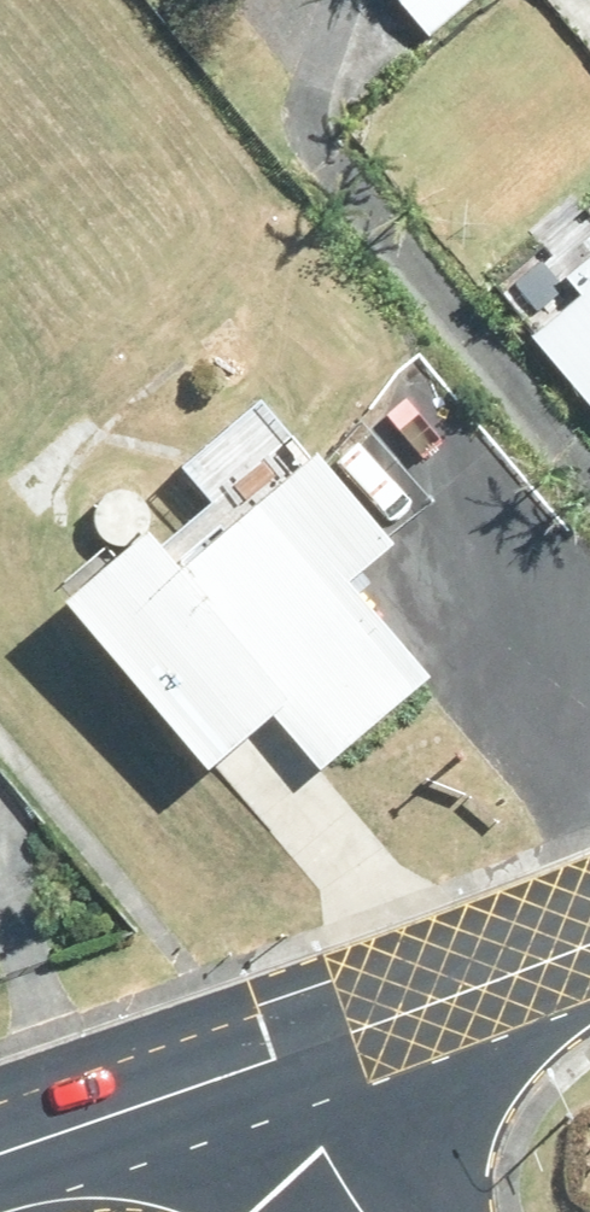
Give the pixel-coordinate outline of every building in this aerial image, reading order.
[(425,38),(469,0),(393,0),(425,38)] [(532,258),(498,286),(524,320),(559,292),(532,258)] [(564,283),(578,300),(531,339),(589,408),(589,260),(564,283)] [(178,561),(159,539),(68,610),(206,775),(267,721),(314,774),(426,678),(345,581),(387,545),(314,458),(222,535),(216,527),(178,561)]
